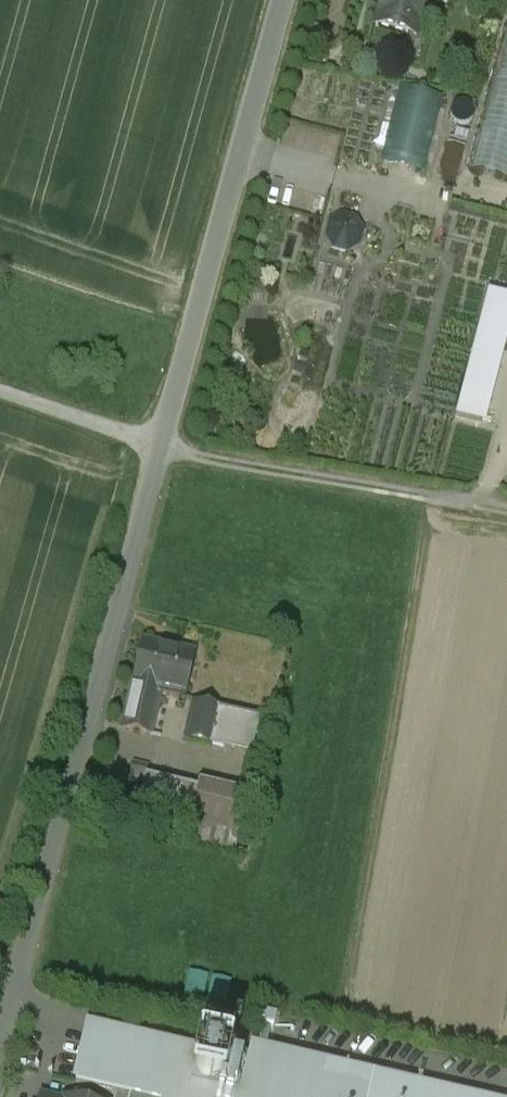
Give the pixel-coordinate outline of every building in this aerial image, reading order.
[(376,27),(408,36),(412,21),(420,23),(426,0),(383,0),(376,27)] [(474,169),(506,177),(506,45),(474,169)] [(442,101),(398,90),(380,163),(423,174),(442,101)] [(446,159),(465,162),(468,143),(449,140),(446,159)] [(343,217),(331,224),(328,237),(334,249),(348,252),(359,245),(363,232),(356,220),(343,217)] [(197,655),(143,643),(134,686),(125,729),(151,735),(160,692),(186,698),(197,655)] [(186,739),(261,751),(267,714),(192,701),(186,739)] [(249,791),(145,762),(133,803),(237,833),(249,791)] [(225,1020),(235,978),(191,968),(182,1011),(225,1020)] [(99,1003),(78,1080),(48,1073),(42,1096),(410,1096),(325,1078),(329,1055),(99,1003)]
